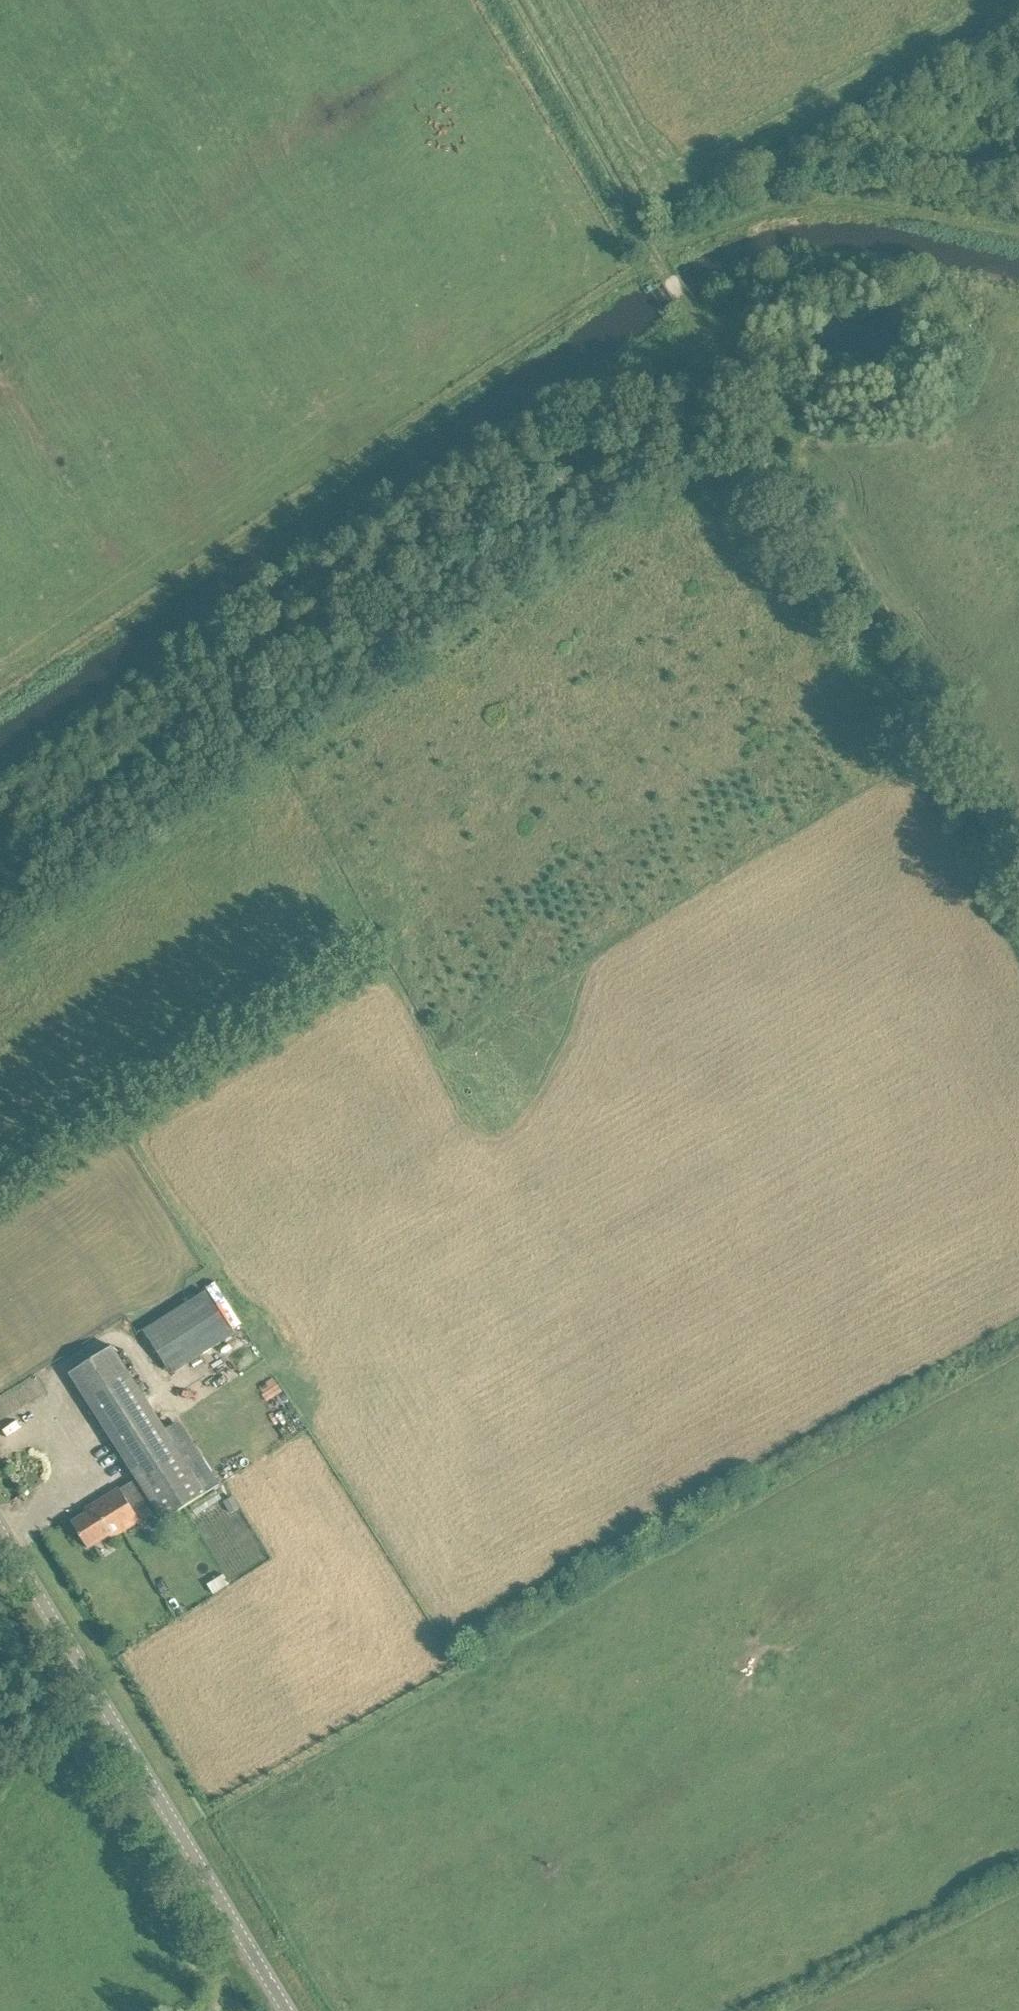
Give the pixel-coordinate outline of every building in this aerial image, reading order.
[(150,1324),(177,1371),(248,1330),(222,1283),(150,1324)] [(164,1520),(207,1493),(113,1346),(72,1372),(137,1478),(120,1489),(120,1487),(93,1503),(96,1507),(72,1522),(88,1548),(110,1534),(112,1538),(141,1520),(140,1519),(157,1509),(164,1520)]
